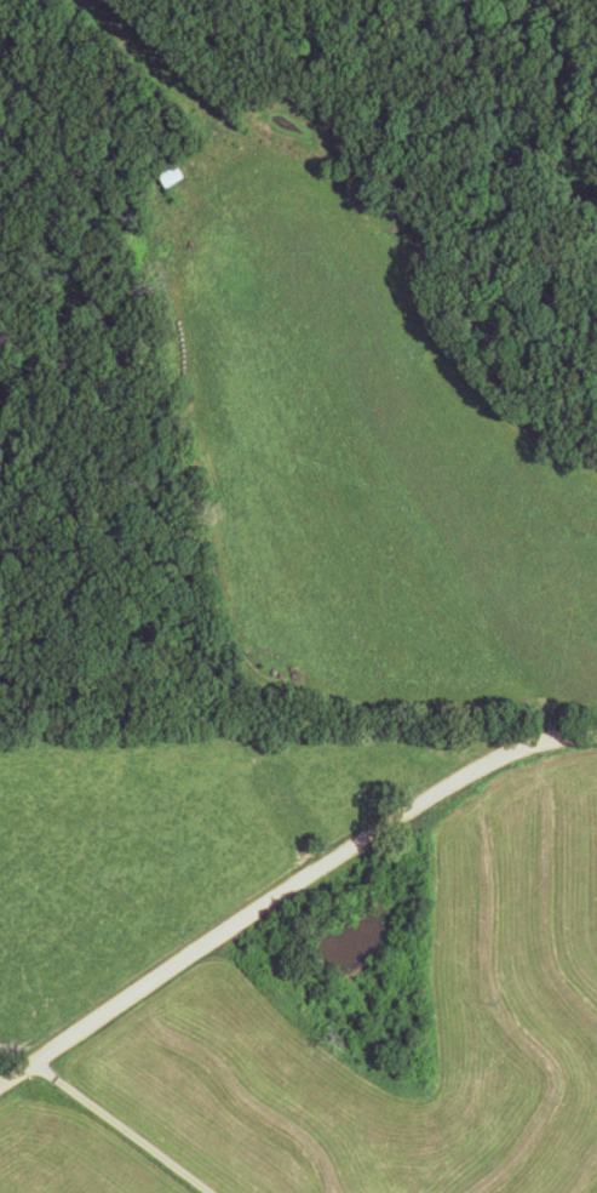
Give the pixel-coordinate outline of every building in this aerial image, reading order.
[(186,177),(174,159),(156,170),(169,189),(186,177)]
